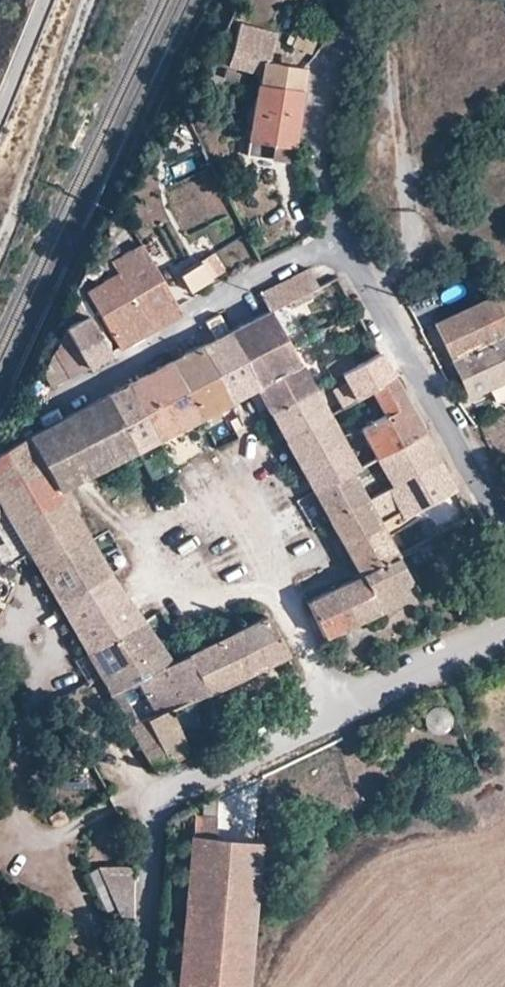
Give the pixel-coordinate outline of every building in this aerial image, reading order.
[(271,64),(278,37),(241,28),(230,74),(258,81),(262,62),(271,64)] [(306,73),(264,68),(261,92),(303,97),(306,73)] [(261,92),(256,92),(250,147),(282,151),(297,152),(303,97),(261,92)] [(139,248),(107,265),(114,279),(146,341),(180,324),(174,313),(139,248)] [(219,253),(178,277),(189,296),(230,272),(219,253)] [(263,298),(268,316),(274,318),(320,292),(310,274),(263,298)] [(146,341),(114,279),(87,294),(118,356),(146,341)] [(494,297),(434,326),(469,397),(504,380),(504,320),(494,297)] [(274,318),(268,316),(249,326),(228,336),(258,393),(265,405),(272,419),(317,397),(310,384),(274,318)] [(88,321),(62,336),(82,375),(97,368),(109,362),(88,321)] [(82,375),(62,336),(62,341),(41,375),(45,386),(51,394),(82,375)] [(214,344),(201,351),(234,406),(247,399),(258,393),(228,336),(214,344)] [(201,351),(172,368),(204,423),(219,414),(232,407),(234,406),(201,351)] [(341,384),(361,374),(353,360),(310,384),(317,397),(341,384)] [(333,393),(344,417),(359,409),(398,387),(391,374),(385,362),(361,374),(341,384),(343,388),(333,393)] [(152,378),(127,390),(163,444),(204,423),(172,368),(152,378)] [(426,439),(412,411),(398,387),(359,409),(370,434),(359,439),(372,468),(376,466),(426,439)] [(127,390),(105,403),(137,458),(150,451),(161,445),(163,444),(127,390)] [(504,402),(504,390),(492,393),(494,405),(504,402)] [(329,424),(317,397),(272,419),(279,432),(287,447),(329,424)] [(105,403),(28,443),(61,499),(100,478),(137,458),(105,403)] [(329,424),(287,447),(301,472),(315,498),(353,477),(355,476),(329,424)] [(426,439),(376,466),(391,497),(443,469),(426,439)] [(1,457),(0,458),(0,508),(0,509),(38,575),(90,546),(70,515),(61,499),(28,443),(1,457)] [(443,469),(391,497),(368,509),(385,537),(458,498),(443,469)] [(353,477),(315,498),(323,513),(332,529),(368,509),(353,477)] [(385,537),(368,509),(332,529),(347,558),(359,585),(398,565),(385,537)] [(90,546),(38,575),(56,606),(108,577),(100,563),(90,546)] [(398,565),(359,585),(355,587),(307,608),(327,648),(417,601),(398,565)] [(108,577),(56,606),(86,660),(115,645),(144,631),(130,606),(127,598),(122,600),(108,577)] [(267,624),(168,670),(162,673),(183,709),(129,736),(153,777),(168,770),(150,733),(215,699),(286,662),(267,624)] [(115,645),(129,669),(157,655),(151,644),(144,631),(115,645)] [(129,669),(115,645),(86,660),(92,671),(99,684),(129,669)] [(168,670),(157,655),(129,669),(99,684),(108,699),(162,673),(168,670)] [(183,709),(162,673),(108,699),(118,718),(129,736),(183,709)] [(451,726),(451,721),(448,716),(443,713),(437,712),(432,713),(427,716),(425,721),(424,727),(426,732),(430,737),(435,739),(441,739),(446,736),(450,732),(451,726)] [(193,850),(180,986),(247,986),(259,856),(193,850)] [(117,870),(98,871),(114,906),(117,915),(134,922),(134,870),(117,870)] [(114,906),(98,871),(89,875),(104,910),(114,906)]
